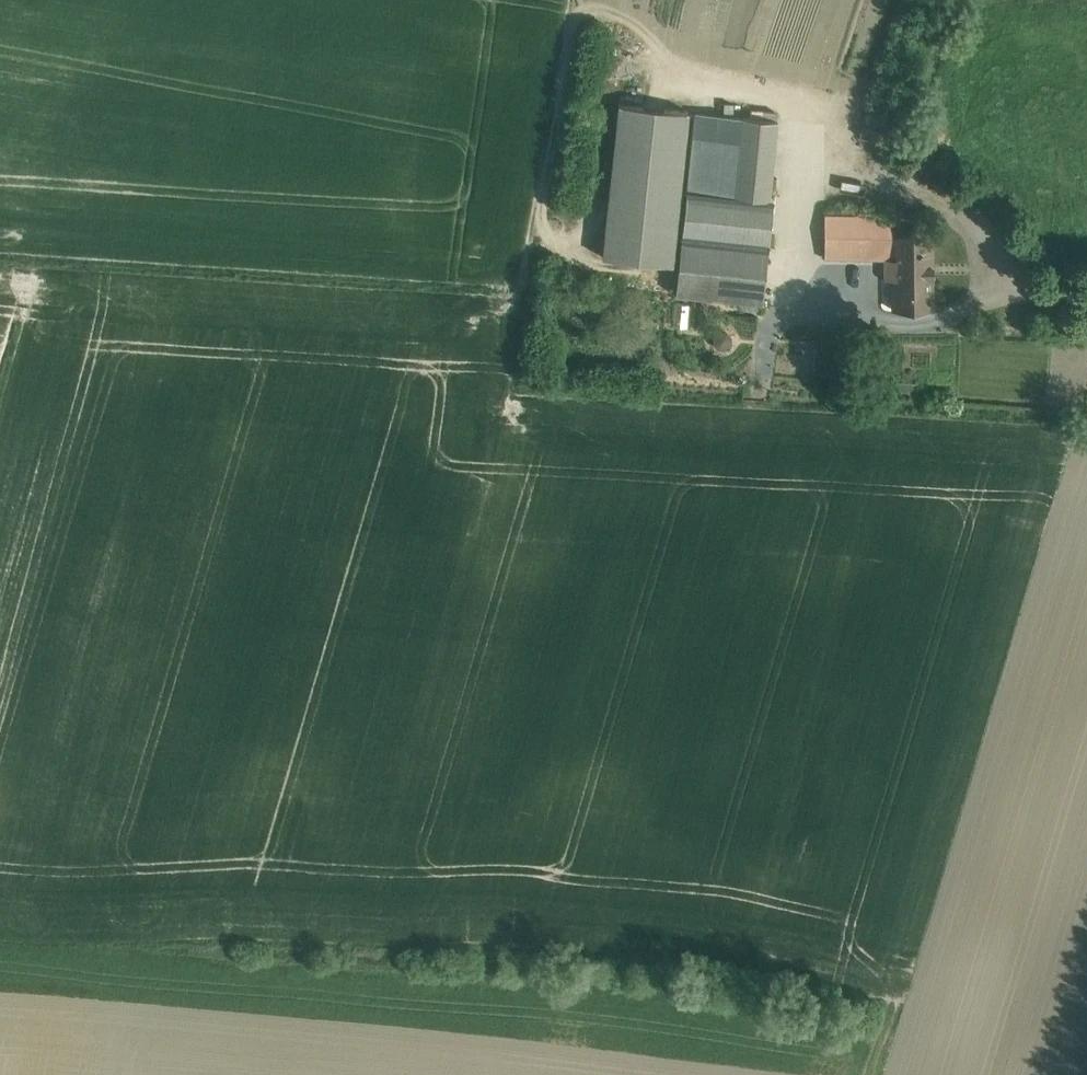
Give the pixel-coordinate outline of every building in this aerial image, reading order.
[(618,102),(601,256),(672,263),(689,110),(660,107),(618,102)] [(682,243),(768,252),(772,221),(774,200),(771,200),(779,121),(696,112),(682,243)] [(899,216),(825,214),(824,258),(884,259),(884,279),(892,279),(892,310),(933,309),(933,235),(898,235),(899,216)] [(768,252),(682,243),(676,294),(740,301),(740,309),(762,311),(766,271),(768,252)] [(676,303),(674,326),(686,327),(688,304),(676,303)]
